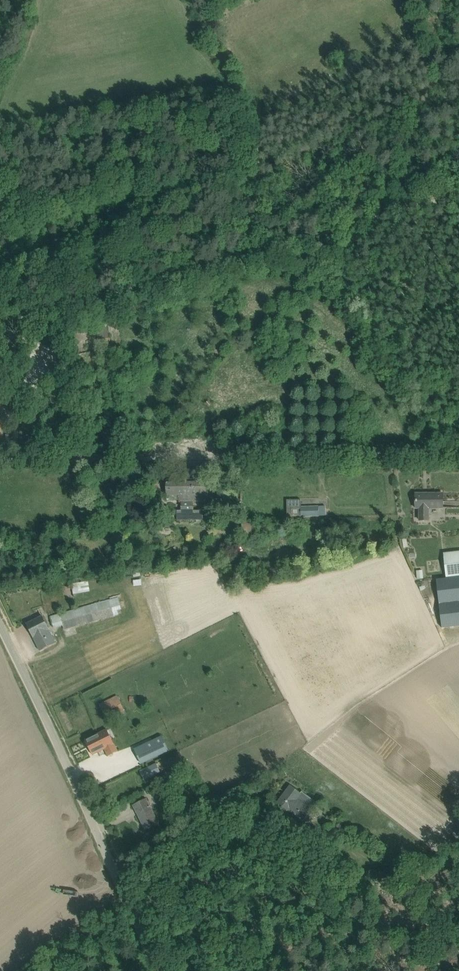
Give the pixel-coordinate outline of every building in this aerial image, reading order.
[(98,341),(110,338),(107,327),(95,330),(98,341)] [(167,480),(167,494),(180,495),(180,502),(182,502),(182,511),(177,511),(177,520),(204,521),(204,511),(193,511),(193,502),(207,502),(207,480),(167,480)] [(416,494),(416,508),(421,508),(421,521),(429,520),(428,509),(443,508),(443,494),(416,494)] [(287,500),(287,518),(293,518),(293,517),(319,516),(319,515),(325,515),(325,506),(301,507),(301,500),(287,500)] [(259,521),(242,521),(243,535),(259,535),(259,521)] [(444,639),(458,638),(458,551),(444,553),(447,579),(437,579),(444,639)] [(75,582),(76,593),(90,591),(89,580),(75,582)] [(64,630),(118,615),(117,611),(122,610),(118,598),(60,614),(64,630)] [(56,644),(42,616),(27,624),(34,638),(41,651),(56,644)] [(124,711),(118,697),(109,701),(100,705),(107,719),(116,715),(124,711)] [(119,751),(108,729),(86,740),(93,755),(105,749),(109,756),(119,751)] [(143,745),(150,760),(169,751),(162,736),(143,745)] [(156,763),(139,771),(143,779),(160,771),(156,763)] [(278,802),(282,805),(303,822),(317,803),(302,792),(301,794),(291,786),(278,802)] [(147,798),(133,805),(146,830),(159,824),(147,798)]
